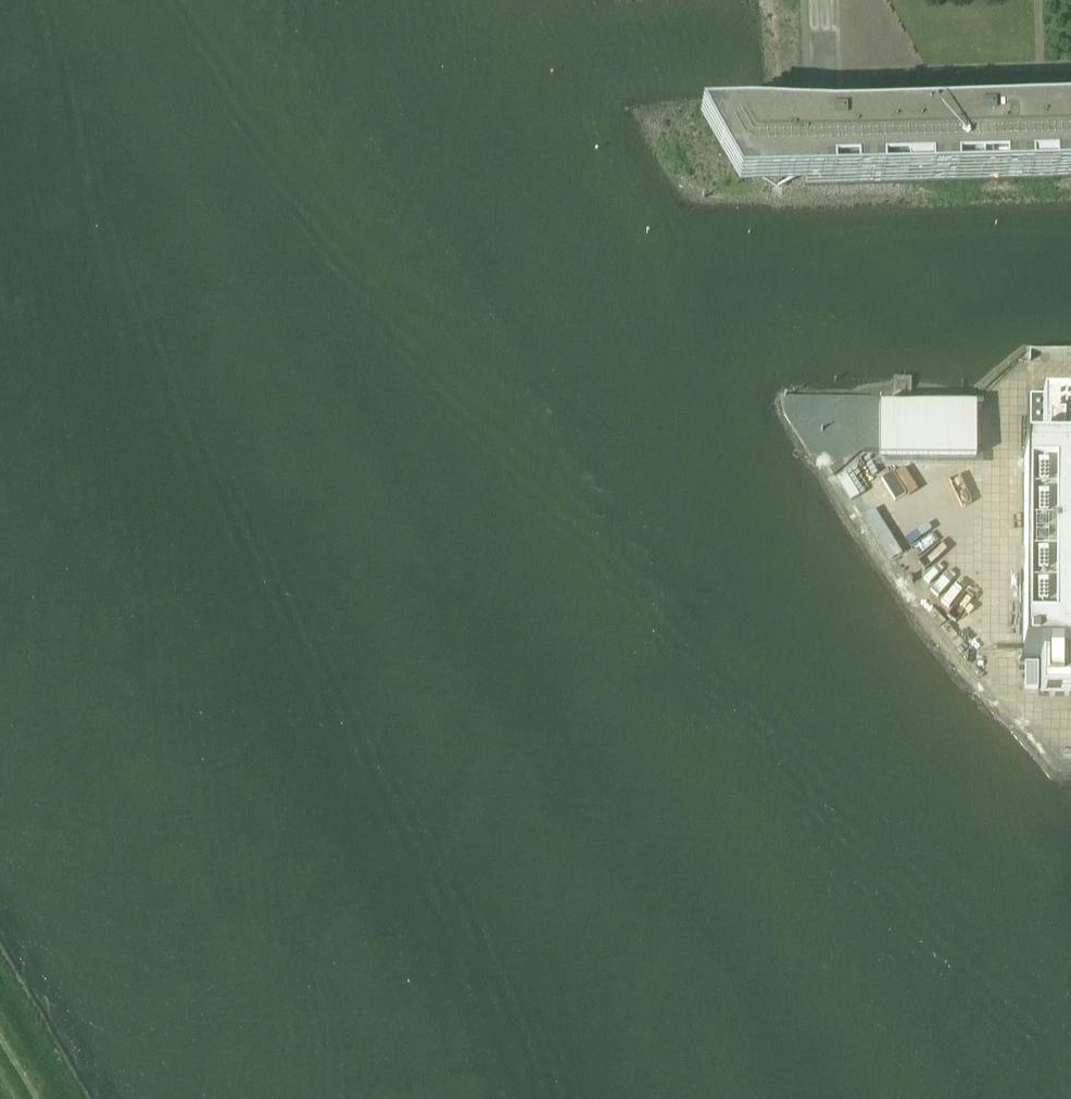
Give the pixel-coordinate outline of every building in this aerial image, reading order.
[(802,121),(697,124),(735,191),(1070,181),(1070,113),(802,121)] [(1023,453),(1022,661),(1041,661),(1041,692),(1070,692),(1070,399),(1029,399),(1029,453),(1023,453)] [(964,407),(880,407),(880,456),(964,457),(974,457),(975,407),(964,407)]
